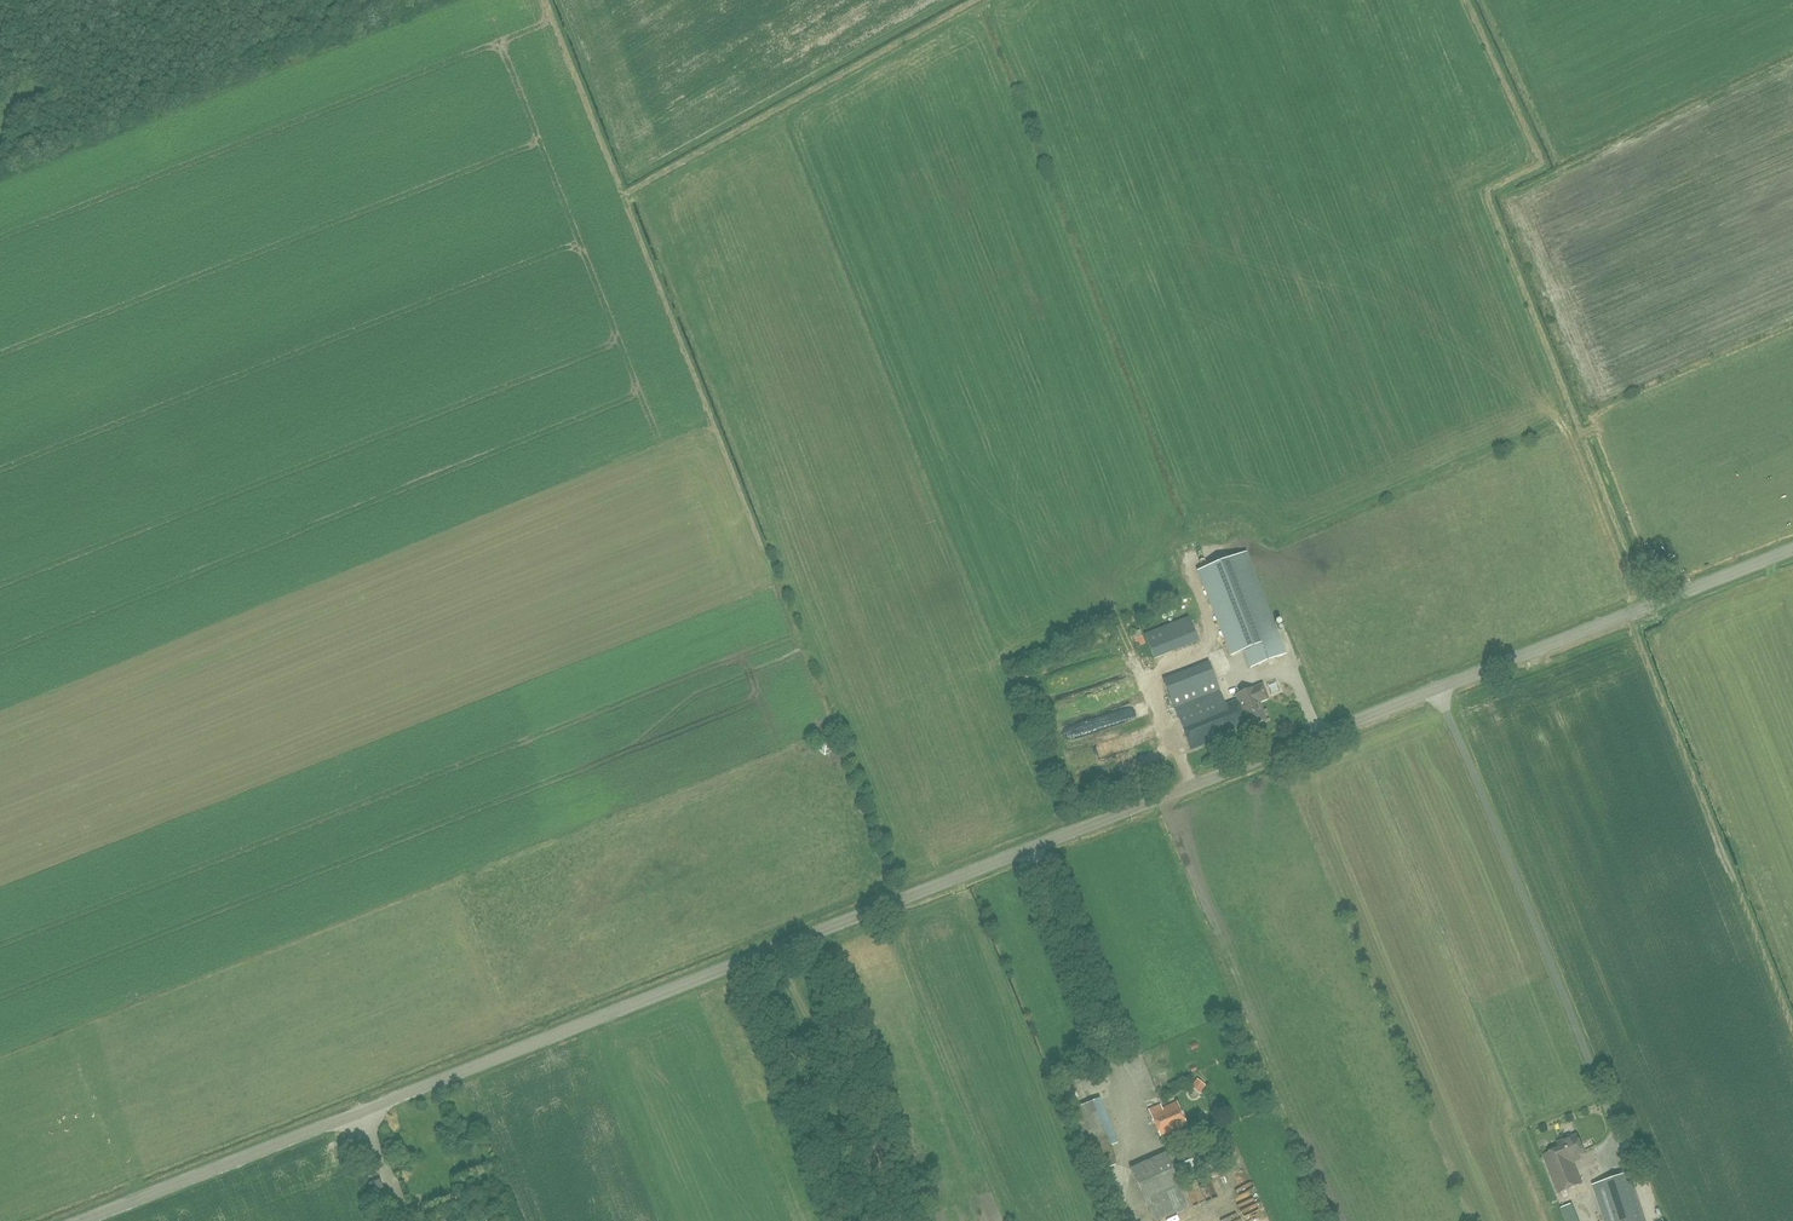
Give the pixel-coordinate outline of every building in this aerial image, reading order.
[(1200,570),(1232,655),(1244,650),(1250,669),(1285,656),(1246,553),(1200,570)] [(1153,659),(1199,641),(1188,615),(1143,633),(1153,659)] [(1226,650),(1214,652),(1217,669),(1229,668),(1226,650)] [(1166,679),(1197,668),(1194,662),(1163,674),(1166,679)] [(1225,704),(1209,664),(1163,682),(1190,750),(1248,727),(1265,720),(1258,702),(1267,699),(1262,685),(1235,695),(1237,700),(1225,704)] [(1076,712),(1082,711),(1080,695),(1073,696),(1076,712)] [(1138,706),(1124,708),(1126,719),(1140,717),(1138,706)] [(832,737),(822,740),(826,751),(835,749),(832,737)] [(1204,1076),(1194,1078),(1197,1089),(1206,1087),(1204,1076)] [(1093,1174),(1118,1163),(1110,1145),(1118,1142),(1100,1097),(1067,1110),(1093,1174)] [(1160,1136),(1186,1124),(1177,1102),(1162,1108),(1163,1110),(1151,1115),(1160,1136)] [(1558,1194),(1582,1184),(1573,1161),(1580,1158),(1579,1156),(1584,1154),(1576,1135),(1557,1143),(1559,1149),(1543,1156),(1558,1194)] [(1188,1206),(1164,1153),(1130,1168),(1154,1220),(1188,1206)] [(1177,1174),(1201,1163),(1198,1155),(1173,1166),(1177,1174)] [(1631,1213),(1641,1210),(1630,1172),(1619,1176),(1619,1177),(1593,1186),(1605,1220),(1634,1220),(1631,1213)] [(373,1195),(384,1190),(379,1180),(369,1184),(373,1195)] [(408,1211),(414,1220),(429,1220),(436,1217),(429,1205),(421,1210),(418,1204),(408,1211)] [(1246,1211),(1226,1220),(1251,1220),(1246,1211)]
